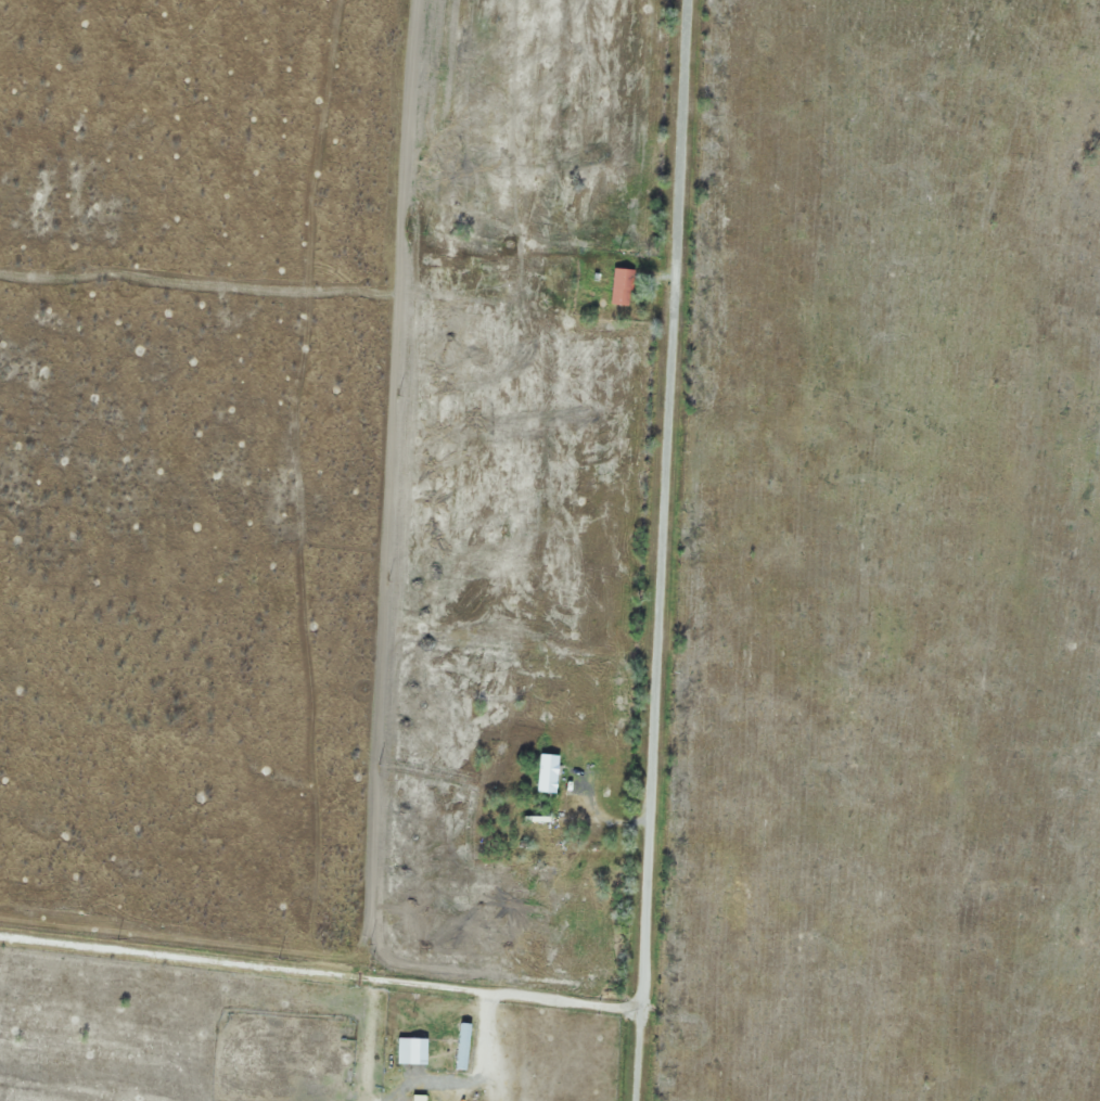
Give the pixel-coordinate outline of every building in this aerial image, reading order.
[(607,304),(627,305),(630,269),(610,268),(607,304)] [(553,791),(553,754),(535,754),(535,791),(553,791)] [(463,1070),(468,1024),(457,1023),(452,1069),(463,1070)]
